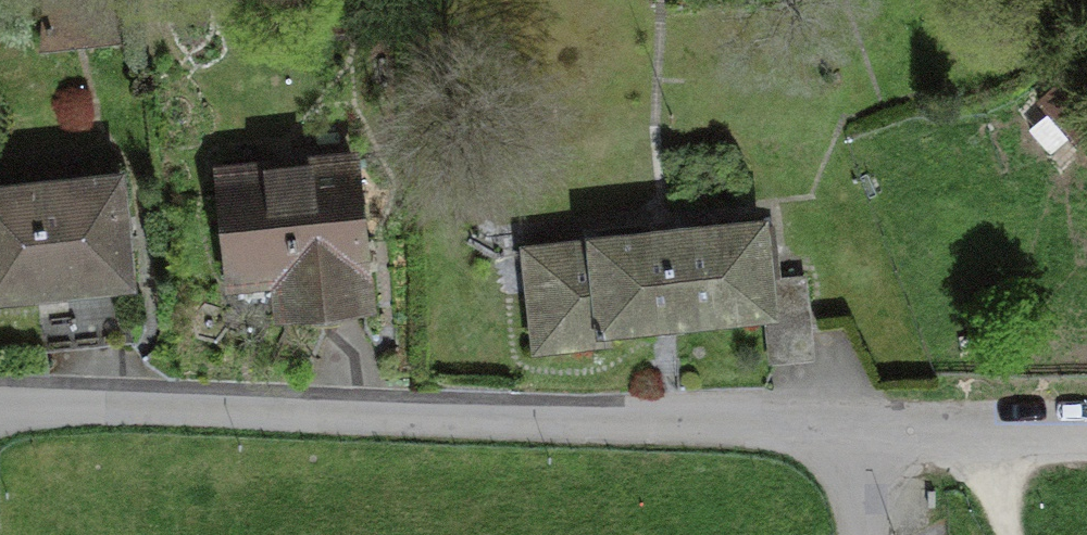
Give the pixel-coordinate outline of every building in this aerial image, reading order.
[(44,43),(114,39),(107,0),(46,0),(44,43)] [(365,308),(352,158),(221,171),(233,282),(279,278),(283,315),(365,308)] [(114,185),(90,187),(89,176),(57,178),(58,189),(0,194),(0,290),(124,279),(120,243),(128,242),(125,215),(117,216),(114,185)] [(682,311),(766,302),(764,282),(759,227),(526,250),(536,348),(608,341),(607,327),(683,320),(682,311)] [(764,282),(766,302),(770,357),(810,354),(804,279),(764,282)]
